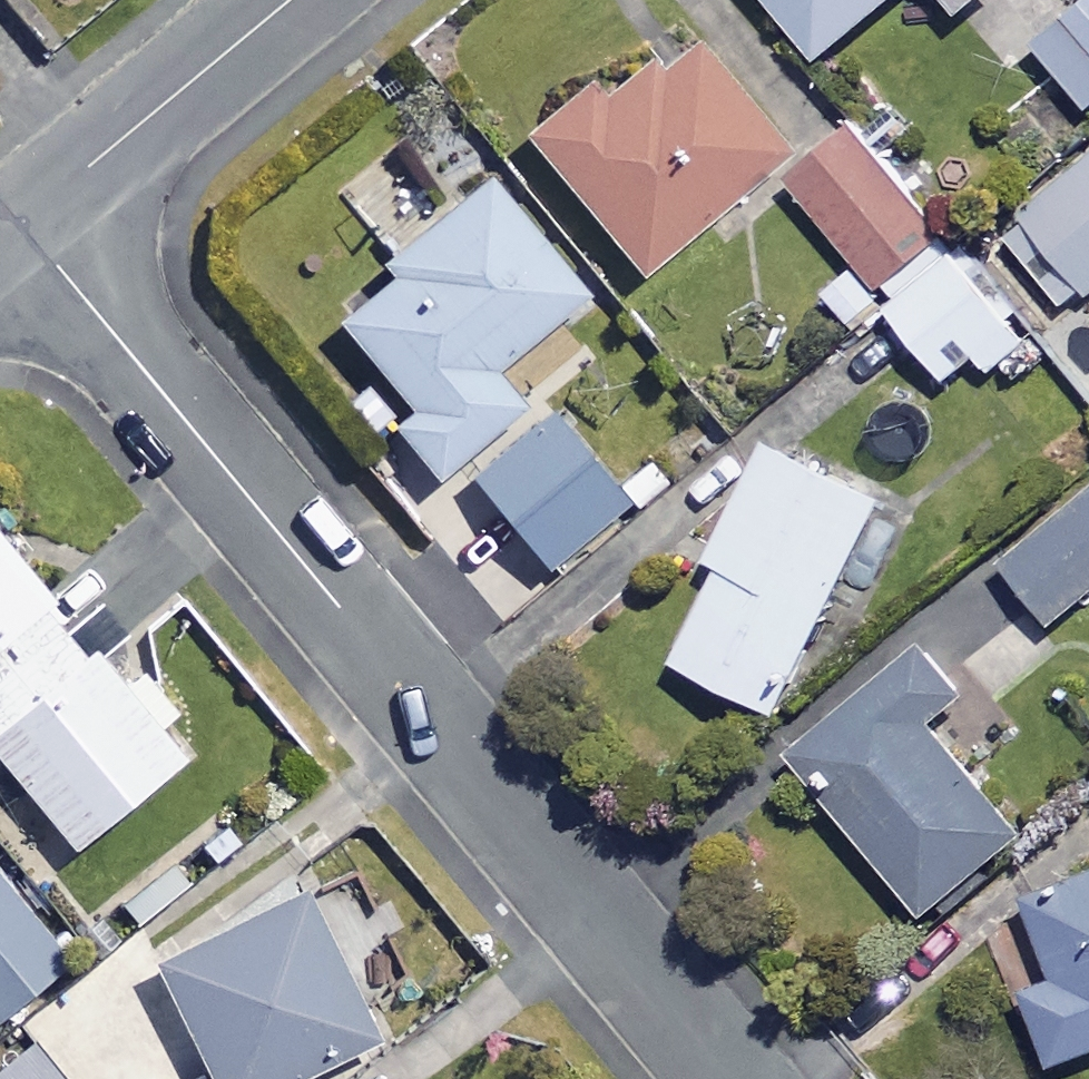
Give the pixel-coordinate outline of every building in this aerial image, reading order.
[(830,62),(908,0),(780,0),(830,62)] [(979,26),(1011,0),(958,0),(979,26)] [(1046,47),(1088,101),(1088,13),(1046,47)] [(800,152),(700,32),(615,103),(599,84),(534,138),(650,277),(800,152)] [(950,240),(862,135),(802,185),(890,290),(950,240)] [(1005,234),(1072,316),(1088,302),(1088,165),(1005,234)] [(598,296),(501,180),(399,265),(408,276),(350,325),(424,413),(404,430),(447,482),(534,410),(504,374),(598,296)] [(897,305),(959,385),(984,365),(997,382),(1038,350),(963,253),(897,305)] [(635,506),(553,412),(477,477),(559,572),(635,506)] [(895,505),(780,445),(720,561),(733,567),(683,662),(785,715),(895,505)] [(1013,566),(1063,627),(1088,605),(1088,504),(1013,566)] [(0,526),(0,749),(84,853),(195,763),(162,722),(177,710),(153,681),(136,694),(0,526)] [(982,698),(935,641),(800,752),(938,920),(1036,840),(945,729),(982,698)] [(0,873),(0,1023),(73,966),(0,873)] [(1035,902),(1066,982),(1035,994),(1065,1069),(1088,1059),(1088,881),(1035,902)] [(314,897),(167,969),(220,1078),(310,1078),(385,1043),(314,897)] [(40,1044),(0,1077),(0,1078),(69,1078),(40,1044)]
